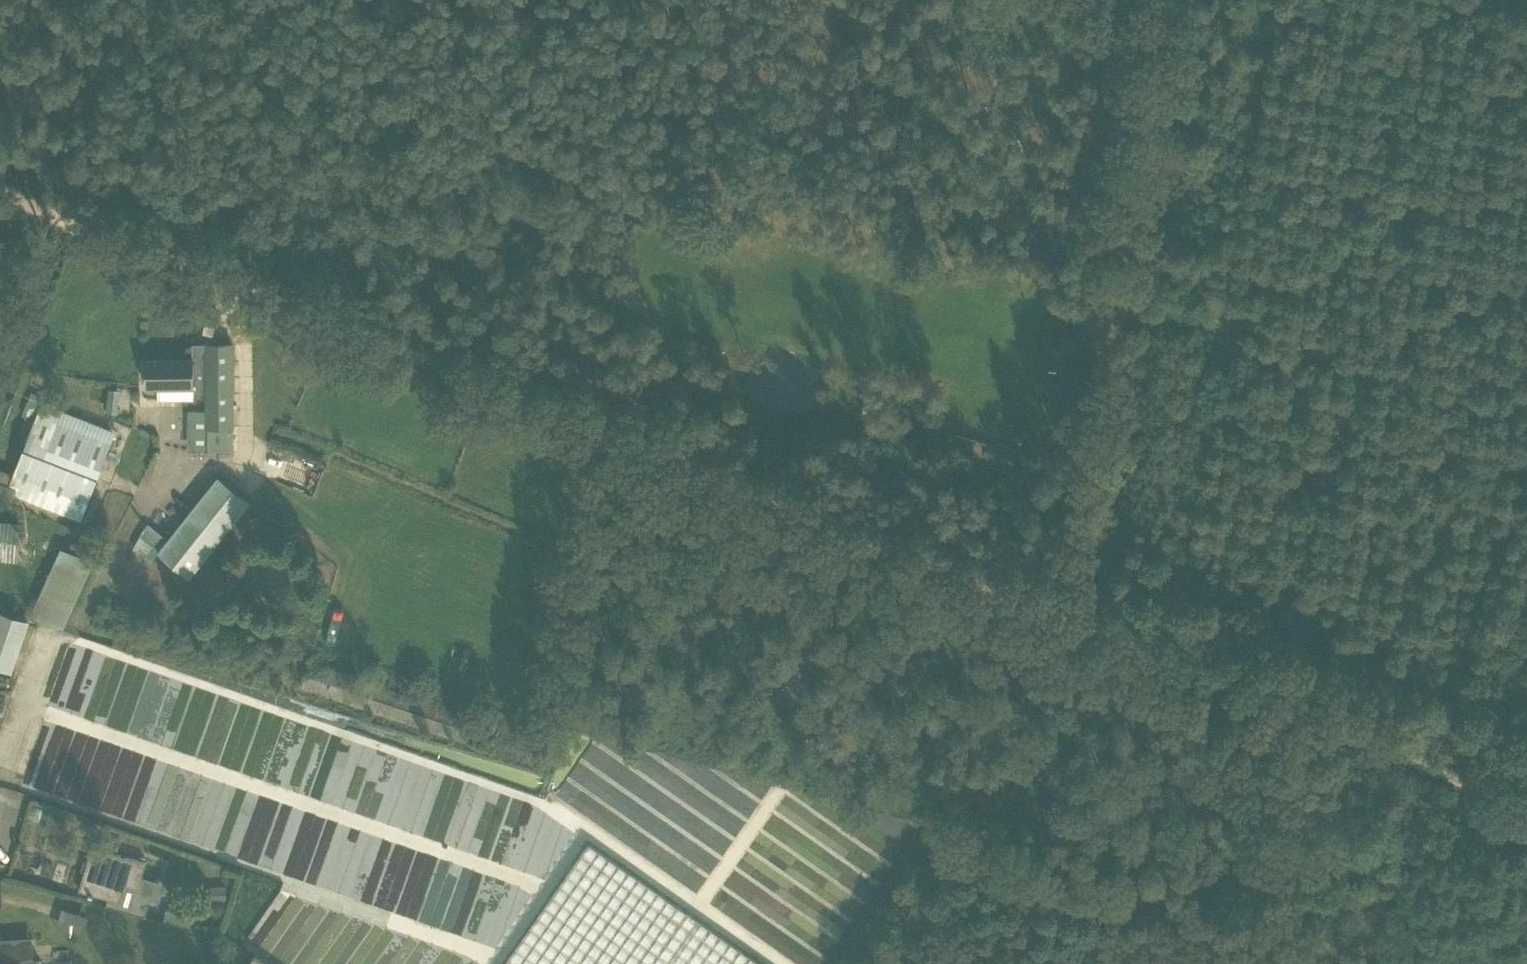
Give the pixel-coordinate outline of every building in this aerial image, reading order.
[(158,395),(193,396),(207,396),(207,409),(193,409),(194,450),(234,450),(233,343),(193,344),(193,357),(146,358),(146,386),(158,386),(158,395)] [(26,442),(15,474),(0,467),(0,502),(10,506),(15,491),(84,516),(114,435),(40,407),(45,396),(32,391),(23,412),(26,413),(17,438),(26,442)] [(970,455),(982,458),(986,440),(974,438),(970,455)] [(1015,473),(1007,472),(1007,474),(1005,480),(1013,481),(1014,476),(1015,473)] [(167,538),(159,550),(190,575),(249,500),(217,474),(167,538)] [(18,561),(21,521),(0,520),(0,559),(18,561)] [(159,550),(167,538),(147,522),(133,547),(151,559),(159,550)] [(65,628),(91,557),(58,545),(32,616),(65,628)] [(106,602),(98,622),(120,631),(116,642),(136,651),(150,617),(127,607),(126,610),(106,602)] [(11,671),(28,620),(0,610),(0,668),(11,671)] [(310,659),(301,685),(489,749),(498,723),(310,659)] [(653,757),(645,767),(600,733),(570,774),(582,783),(582,782),(671,847),(686,828),(669,816),(683,797),(669,786),(669,785),(659,777),(667,767),(653,757)] [(754,916),(838,949),(851,915),(845,913),(854,906),(856,907),(859,899),(849,895),(851,892),(842,880),(838,890),(825,890),(825,895),(808,871),(794,866),(798,856),(804,865),(817,856),(823,841),(818,834),(818,821),(811,839),(803,839),(803,851),(791,847),(784,863),(784,884),(767,877),(764,887),(763,903),(754,889),(754,916)] [(589,842),(503,963),(762,963),(589,842)] [(79,889),(89,892),(88,895),(93,896),(94,894),(121,901),(118,909),(131,913),(146,862),(92,846),(79,889)] [(216,886),(215,899),(227,900),(227,886),(216,886)] [(158,917),(161,899),(151,897),(147,915),(158,917)] [(167,908),(164,920),(192,926),(195,914),(167,908)]
